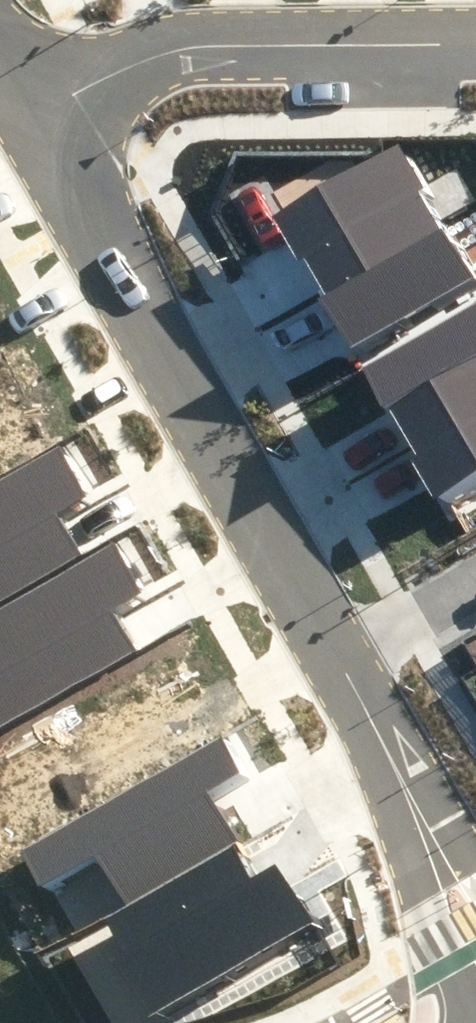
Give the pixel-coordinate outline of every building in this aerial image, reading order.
[(321,285),(439,216),(428,196),(433,193),(399,145),(270,214),(297,260),(303,256),(312,271),(321,285)] [(475,278),(439,216),(321,285),(326,294),(318,299),(336,329),(349,351),(475,278)] [(475,401),(475,301),(360,370),(384,410),(390,407),(399,424),(408,440),(475,401)] [(408,440),(416,454),(411,457),(421,474),(441,509),(475,489),(475,401),(408,440)] [(81,551),(60,515),(89,499),(58,445),(0,478),(0,598),(81,551)] [(137,650),(116,614),(145,597),(113,544),(0,609),(0,729),(137,650)] [(125,906),(236,840),(215,805),(254,781),(225,732),(23,852),(48,892),(98,862),(125,906)] [(152,1022),(314,926),(276,863),(257,874),(238,843),(108,921),(126,952),(114,960),(152,1022)]
